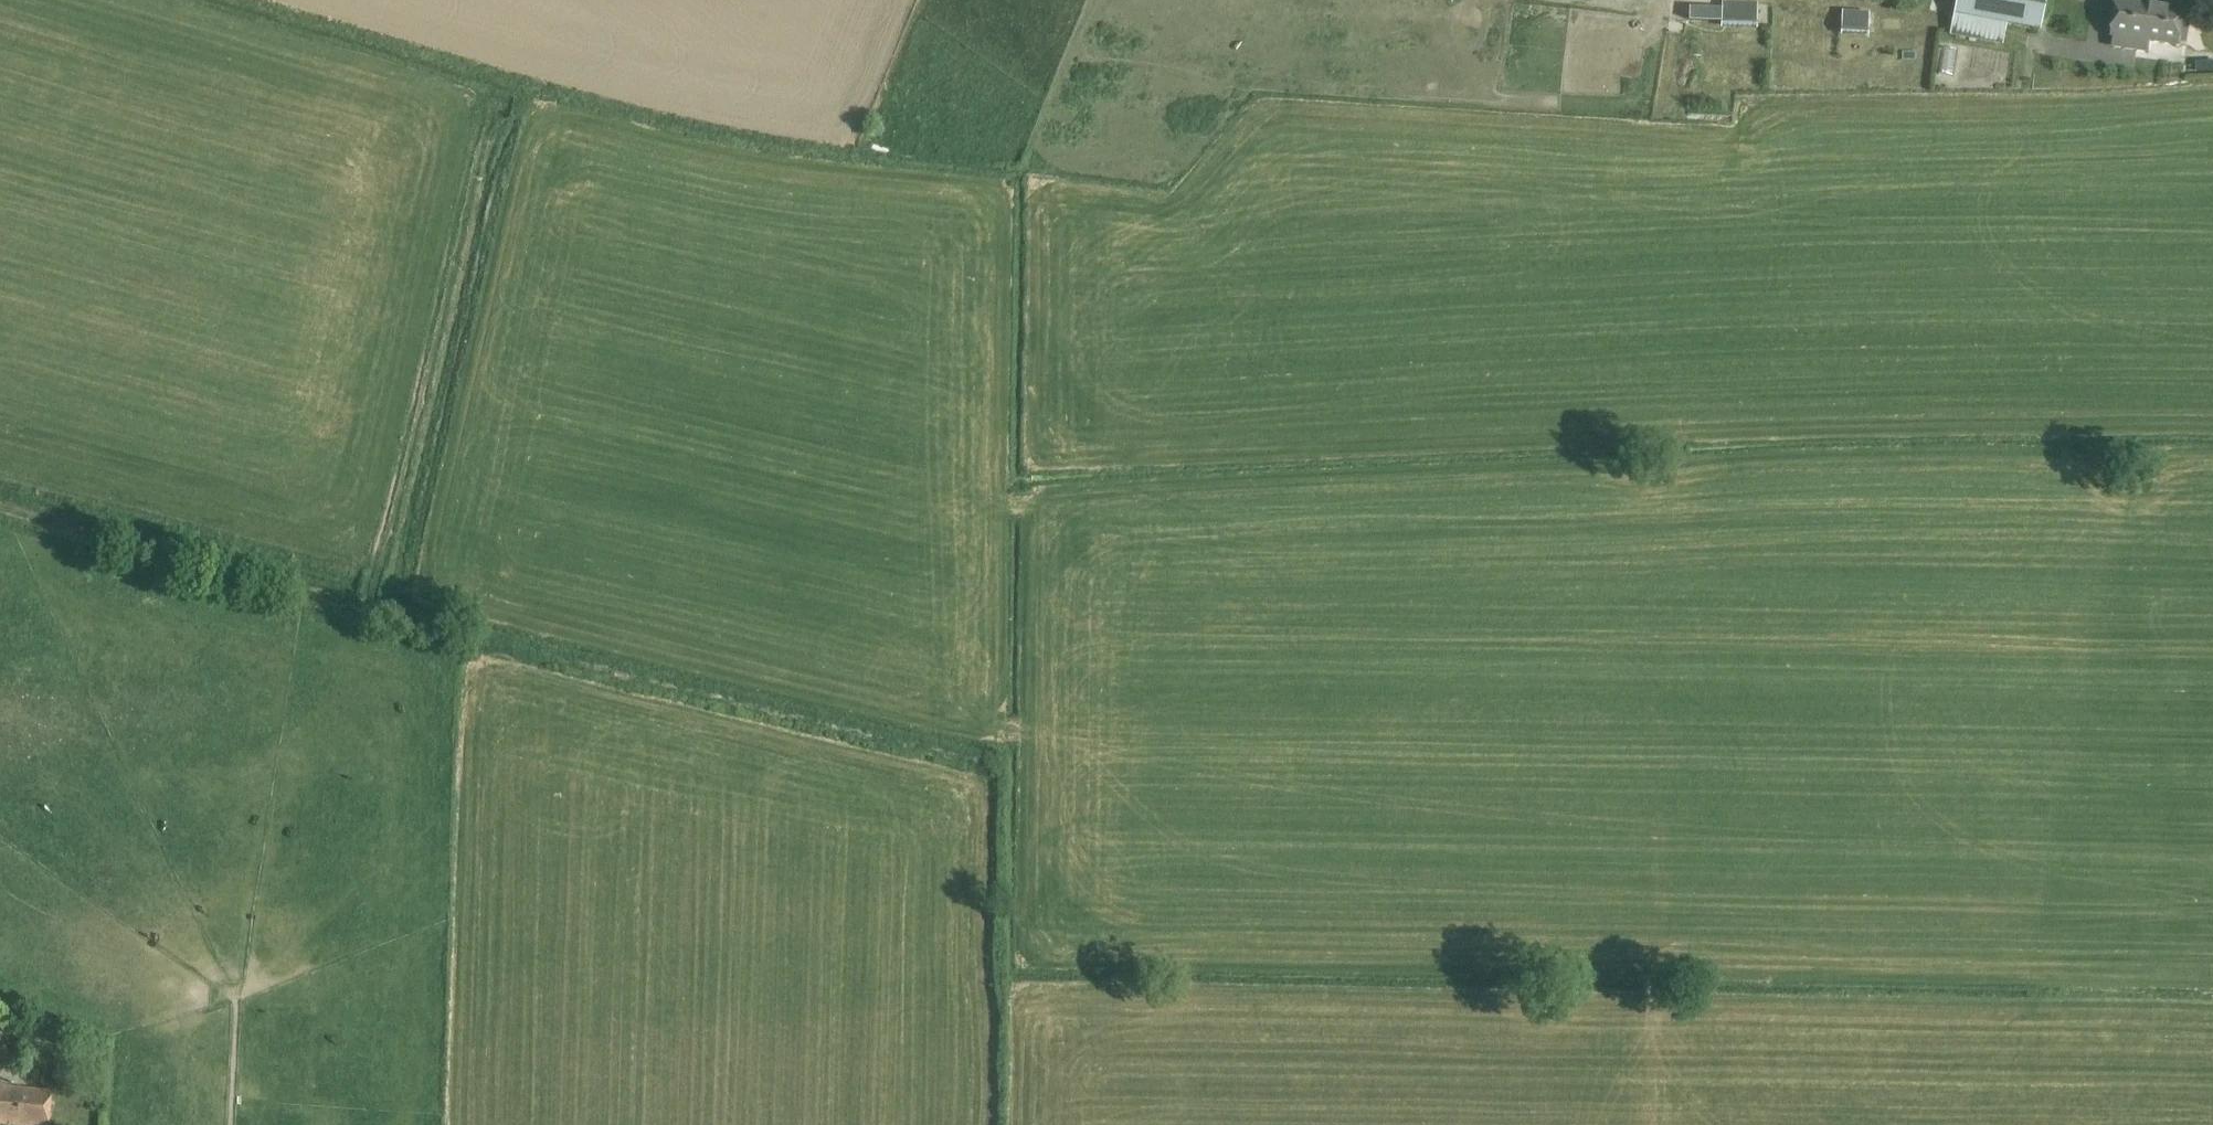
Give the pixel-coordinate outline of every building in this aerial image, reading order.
[(1985,45),(2002,48),(2006,24),(2039,32),(2045,0),(1956,0),(1950,37),(1985,45)] [(2187,6),(2146,0),(2117,0),(2112,36),(2114,37),(2112,48),(2150,53),(2151,42),(2181,47),(2181,41),(2187,42),(2190,24),(2184,23),(2187,6)] [(1722,3),(1722,8),(1689,8),(1689,21),(1721,21),(1721,26),(1757,26),(1757,4),(1722,3)] [(1868,33),(1869,14),(1842,12),(1840,31),(1868,33)] [(0,1086),(0,1124),(49,1124),(52,1090),(0,1086)]
